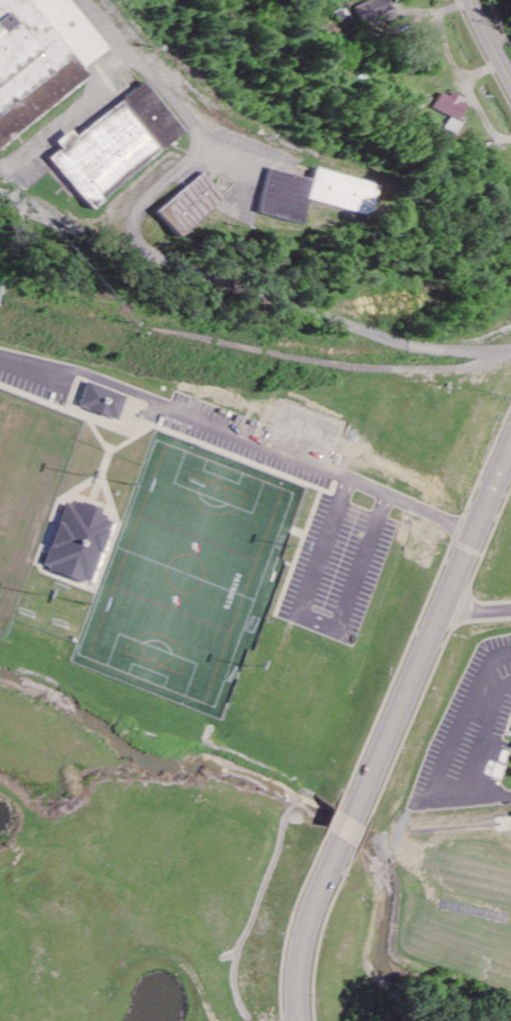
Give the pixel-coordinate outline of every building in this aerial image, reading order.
[(70,0),(0,0),(0,145),(90,77),(83,67),(107,49),(70,0)] [(364,23),(408,4),(406,0),(375,0),(357,8),(364,23)] [(184,132),(146,82),(74,136),(70,130),(55,141),(60,148),(47,158),(86,210),(98,201),(94,195),(157,148),(159,151),(184,132)] [(471,106),(464,102),(466,98),(455,92),(452,97),(444,93),(438,108),(464,121),(471,106)] [(378,184),(316,169),(313,179),(269,169),(258,214),(302,224),(307,201),(370,216),(378,184)] [(153,210),(171,237),(224,201),(206,174),(153,210)] [(123,420),(130,395),(90,384),(83,409),(123,420)] [(92,585),(115,517),(68,501),(44,569),(92,585)]
